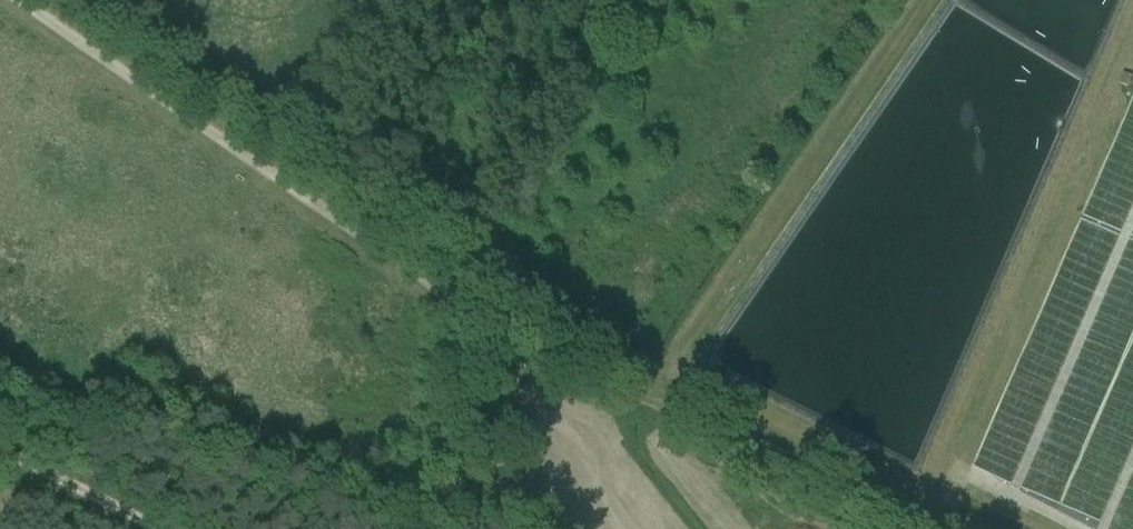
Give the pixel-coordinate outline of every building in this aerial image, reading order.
[(1116,341),(1132,332),(1132,298),(1116,341)]
